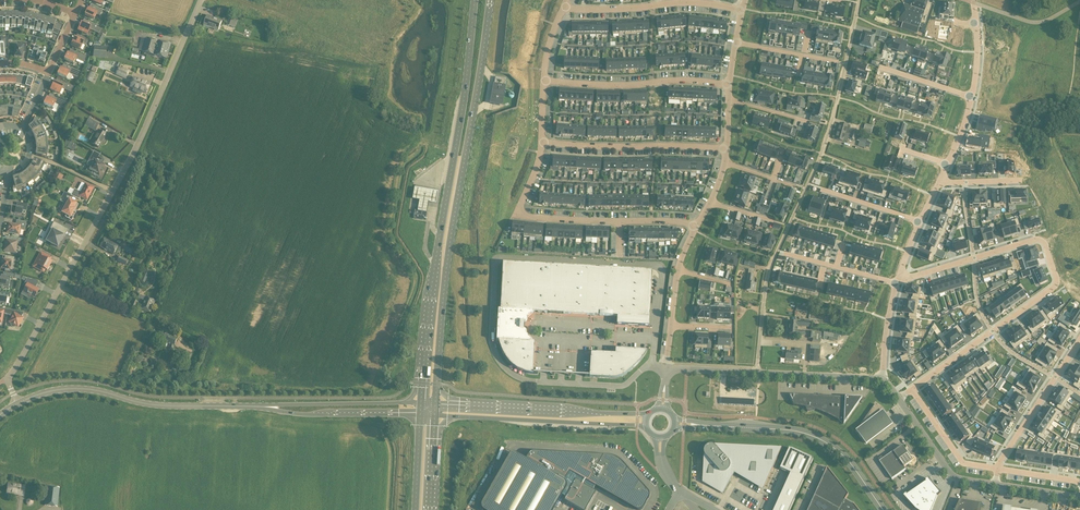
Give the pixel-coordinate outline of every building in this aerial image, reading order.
[(820,11),(823,12),(824,6),(818,5),(819,2),(809,0),(808,0),(806,9),(817,11),(817,10),(820,11)] [(898,21),(904,23),(902,28),(917,33),(928,0),(927,0),(913,0),(911,7),(904,4),(898,21)] [(939,14),(939,19),(946,20),(947,15),(950,16),(952,4),(944,3),(943,15),(939,14)] [(96,14),(100,16),(102,10),(91,5),(89,9),(88,8),(84,15),(94,20),(96,14)] [(831,5),(830,7),(825,6),(824,13),(829,14),(829,15),(841,17),(843,7),(831,5)] [(21,29),(27,29),(29,13),(22,12),(21,29)] [(27,29),(33,30),(36,14),(29,13),(27,29)] [(42,16),(36,14),(33,30),(39,32),(43,16),(43,15),(42,15),(42,16)] [(218,31),(222,21),(207,15),(203,26),(218,31)] [(39,32),(45,34),(49,18),(49,17),(49,18),(43,16),(39,32)] [(696,18),(689,17),(688,30),(694,31),(695,28),(694,28),(696,18)] [(56,20),(49,18),(45,34),(50,36),(56,20)] [(237,20),(229,18),(226,25),(234,28),(237,20)] [(56,20),(50,36),(54,37),(52,41),(56,42),(57,40),(64,26),(55,22),(56,20)] [(87,35),(89,29),(99,34),(102,28),(84,20),(82,24),(81,23),(77,30),(87,35)] [(775,33),(777,22),(770,21),(770,25),(769,24),(768,28),(769,28),(768,34),(775,35),(775,33)] [(935,21),(934,25),(939,26),(938,39),(948,40),(949,27),(942,26),(942,22),(935,21)] [(787,35),(786,35),(786,37),(792,38),(793,36),(792,36),(794,25),(788,24),(787,35)] [(794,25),(792,36),(793,36),(798,37),(800,29),(806,30),(807,25),(800,24),(800,26),(794,25)] [(821,44),(824,31),(818,30),(819,27),(812,26),(811,31),(817,32),(815,43),(821,44)] [(106,31),(101,29),(96,41),(101,44),(106,31)] [(829,32),(824,31),(821,44),(827,45),(827,44),(827,43),(829,32)] [(835,33),(833,43),(833,44),(840,45),(842,34),(835,33)] [(860,41),(859,46),(871,49),(875,36),(863,33),(862,37),(861,37),(860,41)] [(82,44),(86,46),(89,40),(77,34),(75,39),(74,38),(71,45),(80,49),(82,44)] [(142,38),(140,43),(168,52),(171,44),(156,40),(156,39),(155,38),(154,38),(152,38),(152,39),(147,37),(146,39),(142,38)] [(889,44),(887,51),(897,54),(901,42),(902,41),(895,39),(893,44),(893,45),(889,44)] [(901,42),(897,54),(904,56),(904,54),(908,55),(911,47),(907,46),(908,44),(901,42)] [(22,51),(26,51),(26,43),(20,43),(20,46),(15,45),(14,57),(22,58),(22,51)] [(166,59),(168,52),(140,43),(138,50),(143,51),(143,52),(166,59)] [(39,48),(35,46),(33,52),(36,53),(34,60),(39,62),(43,63),(45,59),(44,59),(46,54),(38,51),(39,48)] [(98,47),(94,46),(93,57),(105,58),(106,47),(98,47)] [(911,47),(908,55),(918,59),(922,49),(915,47),(915,48),(911,47)] [(73,64),(76,59),(85,63),(87,60),(88,57),(70,49),(68,53),(67,53),(64,60),(73,64)] [(918,59),(917,61),(924,63),(925,61),(929,62),(931,54),(928,52),(928,51),(922,49),(918,59)] [(698,54),(692,53),(688,53),(688,63),(691,64),(691,66),(697,67),(697,66),(698,56),(698,54)] [(931,54),(929,62),(932,63),(932,64),(938,67),(942,56),(936,53),(935,55),(931,54)] [(938,67),(937,69),(944,71),(949,57),(942,55),(942,56),(938,67)] [(854,62),(851,71),(855,72),(854,76),(865,79),(868,72),(865,71),(867,66),(854,62)] [(768,64),(762,63),(760,75),(766,76),(768,64)] [(66,79),(69,74),(78,78),(81,72),(63,64),(61,68),(60,68),(57,75),(66,79)] [(774,65),(768,64),(766,76),(772,77),(774,67),(774,65)] [(785,66),(785,69),(783,79),(789,80),(792,67),(785,66)] [(121,77),(124,70),(119,68),(116,75),(121,77)] [(803,71),(801,82),(807,83),(809,72),(803,71)] [(815,73),(813,84),(819,86),(821,75),(821,73),(815,72),(815,73)] [(824,87),(831,88),(833,75),(827,74),(826,76),(824,87)] [(29,79),(27,78),(25,87),(30,89),(33,80),(29,78),(29,79)] [(130,87),(133,88),(138,90),(136,93),(141,95),(143,92),(146,94),(150,85),(137,79),(134,78),(130,87)] [(59,94),(62,89),(71,93),(74,87),(56,79),(54,83),(53,83),(50,90),(59,94)] [(847,88),(845,92),(846,92),(846,93),(850,95),(851,94),(853,94),(856,87),(860,88),(862,82),(855,80),(854,83),(849,81),(848,85),(847,85),(846,88),(847,88)] [(504,91),(506,84),(494,82),(493,89),(494,89),(492,101),(493,101),(493,104),(499,106),(500,103),(502,103),(504,91)] [(876,87),(874,94),(878,95),(877,95),(877,96),(876,101),(882,104),(883,103),(882,103),(886,90),(876,87)] [(886,90),(882,103),(883,103),(889,105),(889,103),(893,104),(896,96),(892,95),(893,92),(886,90)] [(768,103),(770,93),(756,91),(754,101),(760,102),(760,104),(763,105),(764,102),(768,103)] [(52,109),(55,103),(65,108),(67,102),(50,94),(48,98),(46,97),(43,105),(52,109)] [(896,96),(893,104),(897,106),(896,107),(903,109),(906,98),(900,96),(899,97),(896,96)] [(906,98),(903,109),(909,111),(910,110),(914,111),(916,103),(912,102),(913,99),(907,97),(906,98)] [(794,98),(794,100),(788,99),(787,105),(792,106),(792,108),(799,109),(799,108),(804,109),(805,104),(804,103),(804,101),(801,101),(801,99),(794,98)] [(916,103),(914,111),(918,112),(917,114),(923,116),(924,116),(927,106),(926,106),(916,103)] [(923,116),(930,118),(934,106),(927,104),(926,106),(927,106),(924,116),(923,116)] [(811,114),(810,120),(820,123),(821,119),(822,119),(825,107),(817,105),(815,115),(811,114)] [(19,109),(13,108),(12,118),(17,119),(18,114),(19,114),(21,110),(19,109)] [(751,125),(758,127),(758,125),(768,128),(770,120),(754,115),(751,125)] [(36,121),(34,119),(35,117),(33,116),(28,126),(29,127),(29,128),(31,132),(40,126),(36,121)] [(979,124),(977,130),(985,132),(985,130),(986,129),(989,130),(989,131),(994,132),(996,121),(980,117),(979,121),(980,121),(980,124),(979,124)] [(95,131),(99,125),(89,118),(85,125),(95,131)] [(840,123),(838,131),(848,134),(850,126),(840,123)] [(865,124),(863,132),(871,134),(873,126),(865,124)] [(898,124),(894,138),(902,141),(907,127),(898,124)] [(793,133),(794,129),(781,125),(779,132),(794,138),(795,134),(793,133)] [(34,136),(43,132),(40,126),(31,132),(34,136)] [(814,142),(818,129),(808,126),(807,130),(809,130),(807,139),(814,142)] [(93,146),(95,146),(98,148),(104,139),(105,139),(108,134),(103,131),(102,133),(98,130),(90,143),(94,145),(93,146)] [(916,130),(914,139),(926,143),(929,134),(916,130)] [(838,131),(835,139),(843,141),(847,142),(849,134),(848,134),(838,131)] [(35,140),(45,138),(43,132),(34,136),(35,140)] [(984,141),(990,142),(991,137),(980,135),(979,140),(970,138),(970,140),(969,140),(968,144),(969,144),(969,146),(973,147),(973,148),(978,148),(978,147),(983,148),(984,141)] [(858,137),(857,141),(859,142),(858,146),(865,148),(867,139),(858,137)] [(73,151),(77,145),(70,141),(70,142),(66,140),(64,144),(68,146),(67,148),(73,151)] [(762,144),(757,142),(756,145),(755,145),(753,148),(754,149),(753,151),(759,153),(759,154),(762,144)] [(759,154),(759,153),(759,154),(765,156),(768,145),(762,143),(762,144),(759,154)] [(768,145),(765,156),(770,158),(774,147),(768,145)] [(779,149),(774,147),(770,158),(776,160),(778,155),(782,157),(785,150),(780,148),(779,149)] [(45,157),(46,151),(36,150),(35,155),(41,156),(41,157),(45,158),(45,157)] [(793,166),(797,156),(792,154),(792,152),(787,150),(784,158),(789,159),(787,164),(793,166)] [(103,170),(102,170),(105,165),(96,161),(98,157),(92,154),(89,160),(93,162),(90,167),(89,166),(86,171),(91,174),(92,172),(99,176),(101,172),(102,172),(103,170)] [(803,158),(797,156),(793,166),(799,168),(802,158),(802,159),(803,158)] [(887,157),(883,169),(884,169),(884,170),(888,171),(888,170),(892,172),(893,170),(896,171),(900,162),(896,161),(896,160),(887,157)] [(808,161),(802,159),(802,158),(799,168),(805,170),(806,167),(807,167),(808,164),(807,163),(808,161)] [(34,160),(32,164),(40,170),(43,164),(44,163),(39,161),(39,163),(34,160)] [(904,165),(901,173),(905,175),(905,176),(908,177),(908,176),(914,177),(917,168),(908,166),(909,163),(909,162),(904,161),(903,160),(902,164),(904,165)] [(1004,163),(1005,175),(1014,174),(1014,172),(1016,172),(1016,168),(1014,168),(1014,162),(1011,162),(1011,161),(1004,161),(1004,163)] [(987,166),(979,167),(980,175),(984,175),(988,175),(993,175),(992,169),(996,169),(995,162),(987,163),(987,166)] [(957,171),(956,171),(956,176),(957,176),(959,176),(959,177),(959,176),(960,176),(960,177),(961,177),(961,176),(971,176),(970,170),(975,170),(975,163),(967,163),(967,167),(957,168),(957,171)] [(40,170),(32,164),(29,168),(36,175),(40,170)] [(825,165),(823,172),(832,176),(831,179),(837,180),(839,174),(836,173),(837,169),(832,167),(829,166),(829,167),(825,165)] [(36,175),(29,168),(25,172),(32,179),(36,175)] [(32,179),(25,172),(22,175),(27,183),(32,179)] [(840,178),(838,184),(849,188),(849,187),(853,174),(846,172),(844,179),(840,178)] [(743,181),(754,185),(756,179),(755,178),(756,176),(750,174),(749,176),(745,175),(745,176),(744,176),(743,180),(744,180),(743,181)] [(853,174),(849,187),(855,189),(855,190),(859,191),(861,185),(857,184),(860,176),(853,174)] [(27,183),(22,175),(17,177),(21,186),(27,183)] [(16,188),(21,186),(17,177),(13,179),(14,184),(13,184),(12,189),(13,189),(16,188)] [(864,185),(862,192),(873,195),(878,182),(871,180),(869,187),(864,185)] [(754,185),(743,181),(743,182),(742,182),(741,185),(742,186),(741,187),(744,188),(744,190),(750,192),(750,190),(752,191),(754,185)] [(878,182),(873,195),(884,199),(886,192),(882,191),(885,184),(878,182)] [(79,200),(80,197),(87,200),(93,188),(85,184),(81,193),(74,189),(71,195),(79,200)] [(414,187),(412,198),(419,199),(429,201),(435,202),(437,191),(414,187)] [(791,203),(795,192),(785,188),(783,192),(786,193),(783,201),(791,203)] [(891,188),(888,199),(893,200),(894,197),(906,201),(909,193),(903,191),(903,190),(900,189),(900,190),(895,189),(895,190),(891,188)] [(743,192),(739,191),(739,192),(738,192),(736,195),(737,196),(737,197),(749,201),(751,195),(749,194),(750,192),(744,190),(743,192)] [(1015,196),(1010,196),(1011,204),(1021,203),(1021,199),(1027,199),(1027,191),(1015,191),(1015,196)] [(80,205),(69,199),(71,196),(64,192),(59,201),(63,203),(62,207),(64,208),(62,213),(66,215),(65,216),(65,217),(65,218),(66,218),(71,221),(80,205)] [(973,202),(969,202),(970,209),(974,209),(974,207),(980,207),(980,192),(976,192),(976,193),(973,193),(973,202)] [(984,192),(980,192),(980,207),(987,207),(987,208),(991,208),(991,201),(987,201),(987,193),(984,193),(984,192)] [(997,200),(993,200),(993,208),(1000,208),(1000,205),(1005,204),(1005,192),(997,192),(997,200)] [(944,195),(942,198),(943,199),(942,200),(955,205),(957,199),(945,194),(944,195)] [(749,201),(737,197),(737,198),(736,197),(734,201),(735,201),(735,203),(739,204),(738,206),(744,208),(745,206),(747,207),(749,201)] [(809,207),(808,211),(821,215),(825,202),(819,199),(814,197),(813,197),(812,201),(811,202),(812,202),(810,207),(809,207)] [(429,201),(419,199),(417,210),(427,212),(429,201)] [(942,200),(940,206),(948,210),(946,213),(953,215),(954,212),(953,211),(956,205),(955,205),(942,200)] [(10,214),(21,216),(22,211),(26,212),(27,205),(18,203),(18,208),(11,207),(10,214)] [(782,219),(784,215),(785,215),(788,209),(780,205),(775,216),(782,219)] [(830,205),(828,211),(832,212),(829,219),(836,221),(840,209),(833,207),(834,206),(830,205)] [(840,209),(836,221),(843,224),(845,216),(849,217),(851,211),(847,210),(846,211),(840,209)] [(426,221),(427,212),(417,210),(415,210),(413,218),(426,221)] [(935,215),(934,218),(946,224),(947,224),(949,218),(951,219),(953,215),(946,213),(945,216),(937,212),(936,215),(935,215)] [(855,213),(853,219),(856,221),(854,228),(861,230),(865,217),(865,216),(855,213)] [(865,217),(861,230),(868,232),(870,225),(874,226),(876,219),(872,218),(871,219),(865,217)] [(933,223),(932,225),(940,228),(938,232),(945,234),(946,231),(945,230),(948,224),(947,224),(946,224),(934,218),(932,222),(933,223)] [(1018,219),(1007,222),(1008,225),(1011,236),(1018,234),(1016,227),(1020,226),(1018,219)] [(1031,222),(1024,225),(1025,230),(1029,229),(1030,230),(1033,229),(1033,230),(1038,228),(1041,227),(1039,220),(1035,221),(1034,220),(1031,221),(1031,222)] [(20,228),(24,229),(26,223),(17,221),(16,225),(8,223),(7,232),(15,234),(19,235),(20,228)] [(68,230),(54,222),(44,240),(57,247),(60,242),(61,242),(68,230)] [(880,223),(878,230),(884,232),(883,237),(891,239),(895,227),(887,224),(886,225),(880,223)] [(1000,223),(996,224),(998,231),(1002,230),(1004,238),(1011,236),(1008,225),(1001,227),(1000,223)] [(726,238),(730,239),(734,226),(725,224),(723,231),(725,232),(724,236),(726,237),(726,238)] [(984,229),(983,229),(988,243),(989,242),(989,243),(993,242),(993,241),(994,241),(992,232),(996,231),(993,224),(989,226),(990,227),(984,229)] [(740,236),(742,229),(734,226),(730,239),(734,240),(735,239),(737,240),(739,236),(740,236)] [(796,226),(792,236),(799,238),(802,228),(796,226)] [(802,228),(799,238),(804,240),(807,230),(802,228)] [(976,229),(972,230),(973,237),(978,236),(981,245),(988,243),(983,229),(984,229),(983,228),(977,230),(976,229)] [(746,243),(750,245),(754,232),(745,229),(743,237),(745,237),(744,242),(746,243)] [(807,230),(804,240),(810,241),(813,231),(807,230)] [(813,231),(810,241),(816,243),(819,233),(813,231)] [(928,232),(926,236),(927,236),(926,237),(940,243),(942,237),(943,238),(945,234),(938,232),(937,235),(929,231),(928,233),(928,232)] [(762,234),(754,232),(750,245),(754,246),(755,245),(757,246),(758,241),(760,242),(762,234)] [(819,233),(816,243),(821,245),(824,235),(819,233)] [(767,248),(771,249),(772,245),(773,245),(774,241),(773,240),(774,237),(766,235),(762,247),(763,247),(763,248),(767,249),(767,248)] [(824,235),(821,245),(827,246),(830,236),(824,235)] [(20,244),(21,239),(6,236),(4,243),(5,243),(4,251),(15,253),(16,244),(20,244)] [(830,236),(827,246),(833,248),(836,238),(830,236)] [(926,237),(924,244),(932,247),(930,250),(937,253),(938,250),(937,249),(940,243),(926,237)] [(100,247),(114,254),(114,253),(117,255),(121,247),(118,246),(105,238),(100,247)] [(950,243),(949,247),(950,252),(955,250),(956,253),(968,249),(965,241),(959,243),(958,239),(954,241),(954,242),(950,243)] [(852,244),(849,254),(855,256),(858,246),(852,244)] [(125,246),(123,250),(131,255),(134,250),(125,246)] [(858,246),(855,256),(861,257),(864,247),(858,246)] [(864,247),(861,257),(867,259),(870,249),(869,249),(864,247)] [(870,249),(867,259),(872,261),(876,250),(870,248),(869,249),(870,249)] [(1029,250),(1017,254),(1019,260),(1025,258),(1029,269),(1035,267),(1033,262),(1039,260),(1037,256),(1038,256),(1038,255),(1037,255),(1037,253),(1037,252),(1036,252),(1035,248),(1032,249),(1032,248),(1028,249),(1029,250)] [(705,261),(714,264),(717,250),(711,249),(711,250),(708,249),(707,253),(705,257),(706,257),(705,261)] [(876,250),(872,261),(878,263),(882,252),(876,250)] [(920,250),(917,257),(921,258),(921,260),(925,261),(925,260),(931,262),(934,256),(935,257),(937,253),(930,250),(929,253),(920,250)] [(719,262),(727,265),(730,253),(726,252),(726,253),(723,252),(722,257),(720,256),(719,262)] [(40,253),(33,267),(43,272),(45,269),(47,270),(47,269),(48,269),(49,267),(49,266),(51,262),(49,261),(51,258),(40,253)] [(735,254),(730,253),(727,265),(736,267),(737,261),(736,260),(737,256),(734,255),(735,254)] [(14,258),(3,256),(1,269),(12,271),(14,258)] [(118,261),(126,265),(127,264),(129,266),(131,262),(120,256),(118,261)] [(1009,258),(1003,260),(1006,270),(1006,272),(1012,270),(1013,271),(1016,270),(1014,263),(1011,264),(1009,258)] [(914,259),(912,266),(920,269),(923,263),(914,259)] [(1003,260),(997,262),(1000,272),(1001,272),(1006,270),(1003,260)] [(997,262),(992,264),(995,275),(1001,273),(1001,272),(1000,272),(997,262)] [(499,343),(500,345),(500,347),(501,349),(502,350),(502,351),(503,354),(504,355),(505,357),(506,358),(507,359),(507,360),(508,362),(509,363),(510,364),(511,365),(512,365),(513,367),(514,367),(516,369),(518,369),(519,370),(521,371),(522,372),(523,372),(525,373),(526,373),(528,374),(531,374),(533,374),(538,375),(538,373),(535,373),(533,373),(535,342),(530,342),(523,335),(524,319),(531,312),(545,313),(550,314),(550,313),(617,317),(617,325),(649,327),(649,319),(652,271),(620,270),(620,269),(616,269),(558,267),(558,266),(553,266),(503,263),(501,310),(498,310),(496,341),(499,341),(499,343)] [(992,264),(986,265),(990,278),(996,276),(995,275),(992,264)] [(986,265),(980,267),(983,277),(983,278),(983,279),(984,280),(990,278),(986,265)] [(1030,270),(1021,273),(1023,278),(1029,276),(1030,280),(1036,277),(1040,285),(1039,285),(1040,285),(1047,282),(1048,282),(1047,281),(1042,270),(1042,269),(1035,272),(1034,273),(1035,273),(1031,275),(1030,270)] [(755,284),(752,283),(754,270),(749,270),(747,282),(745,290),(754,292),(755,284)] [(776,271),(773,284),(780,285),(782,273),(776,271)] [(782,273),(780,285),(785,286),(788,273),(782,272),(782,273)] [(788,273),(785,286),(791,287),(794,274),(788,273)] [(13,279),(13,275),(3,274),(3,277),(1,277),(1,279),(0,279),(0,287),(8,288),(10,279),(13,279)] [(794,274),(791,287),(797,288),(800,276),(794,274)] [(965,275),(959,277),(962,288),(968,286),(965,275)] [(800,276),(797,288),(803,290),(806,277),(800,276)] [(806,277),(803,290),(808,291),(811,278),(806,277)] [(959,277),(953,279),(956,290),(962,288),(959,277)] [(811,278),(808,291),(815,292),(817,282),(817,280),(811,278)] [(31,281),(27,279),(24,285),(26,286),(23,292),(34,298),(38,290),(34,287),(35,286),(36,286),(37,283),(31,279),(31,281)] [(953,279),(947,281),(951,291),(956,290),(953,279)] [(713,288),(714,284),(711,284),(700,281),(698,289),(710,291),(711,287),(713,288)] [(947,281),(942,282),(945,293),(951,291),(947,281)] [(942,282),(936,284),(939,295),(945,293),(942,282)] [(828,284),(826,295),(832,296),(835,286),(828,284)] [(936,284),(930,286),(933,297),(939,295),(936,284)] [(1021,284),(1013,290),(1020,301),(1026,297),(1022,292),(1025,290),(1021,284)] [(906,287),(905,291),(906,291),(906,294),(913,295),(913,298),(919,299),(920,299),(920,297),(921,288),(915,287),(915,286),(911,286),(911,287),(907,286),(907,287),(906,287)] [(1013,290),(1008,294),(1009,296),(1010,296),(1016,304),(1020,301),(1013,290)] [(855,301),(855,302),(861,303),(863,292),(858,291),(855,301)] [(863,292),(861,303),(867,304),(870,294),(863,292)] [(6,306),(7,299),(9,299),(10,295),(0,293),(0,305),(6,306)] [(1009,296),(1005,299),(1011,308),(1016,304),(1010,296),(1009,296)] [(155,301),(146,297),(141,309),(150,313),(155,301)] [(1049,309),(1045,311),(1048,315),(1063,304),(1058,297),(1047,305),(1049,309)] [(904,300),(903,307),(917,309),(919,299),(913,298),(912,298),(911,301),(904,300)] [(1000,302),(1000,303),(1006,311),(1011,308),(1005,299),(1000,302)] [(130,308),(135,310),(138,303),(133,301),(132,303),(130,308)] [(995,305),(994,305),(1001,314),(1001,315),(1006,311),(1000,303),(1000,302),(999,301),(995,305)] [(994,304),(986,310),(990,315),(992,313),(996,318),(1001,315),(1001,314),(994,305),(995,305),(994,304)] [(694,307),(694,312),(694,314),(697,314),(697,318),(703,319),(704,307),(704,305),(698,305),(698,308),(694,307)] [(903,307),(902,313),(909,314),(909,317),(910,317),(916,318),(917,309),(903,307)] [(1058,320),(1069,327),(1071,323),(1077,326),(1079,321),(1079,310),(1077,309),(1069,321),(1061,316),(1058,320)] [(15,311),(8,310),(7,314),(12,317),(9,322),(11,323),(11,325),(11,326),(12,327),(13,327),(15,327),(16,326),(18,327),(22,318),(18,316),(19,312),(15,311)] [(1038,312),(1032,316),(1039,325),(1045,321),(1046,324),(1049,321),(1045,316),(1043,318),(1038,312)] [(977,314),(969,320),(977,332),(983,327),(978,322),(981,319),(978,315),(977,314)] [(1032,316),(1027,320),(1031,326),(1028,328),(1032,334),(1035,332),(1034,329),(1039,325),(1032,316)] [(901,321),(900,326),(901,326),(915,328),(917,318),(916,318),(910,317),(909,321),(902,320),(902,322),(901,321)] [(969,320),(960,326),(964,332),(967,330),(971,336),(973,334),(974,335),(977,333),(976,332),(977,332),(969,320)] [(1060,328),(1056,334),(1066,341),(1066,340),(1067,340),(1069,337),(1068,337),(1070,335),(1064,331),(1066,328),(1060,324),(1058,327),(1060,328)] [(901,326),(900,332),(907,333),(907,337),(913,338),(914,338),(915,328),(901,326)] [(941,333),(935,326),(932,328),(938,336),(941,333)] [(957,326),(949,332),(957,344),(963,340),(959,334),(962,332),(957,326)] [(1014,331),(1021,341),(1027,336),(1028,339),(1031,336),(1027,331),(1024,333),(1020,327),(1014,331)] [(788,328),(788,334),(792,334),(792,335),(805,336),(805,331),(797,331),(797,328),(788,328)] [(1011,333),(1009,335),(1012,340),(1013,341),(1010,343),(1014,349),(1017,347),(1016,345),(1021,341),(1014,331),(1014,330),(1010,333),(1011,333)] [(809,331),(808,338),(812,339),(812,342),(820,343),(821,333),(809,332),(809,331)] [(823,332),(823,336),(828,337),(828,340),(833,341),(833,339),(837,340),(838,334),(823,332)] [(949,332),(940,338),(944,344),(947,342),(951,348),(957,344),(949,332)] [(162,333),(159,340),(163,341),(161,345),(162,346),(165,347),(166,347),(168,344),(170,345),(168,350),(172,351),(177,339),(170,336),(162,333)] [(1050,338),(1048,342),(1054,345),(1056,342),(1062,346),(1066,341),(1056,334),(1052,340),(1050,338)] [(691,338),(691,341),(691,345),(695,346),(694,348),(701,348),(702,335),(695,335),(695,339),(691,338)] [(724,347),(724,336),(718,335),(718,342),(714,342),(714,349),(718,349),(718,346),(723,347),(724,347)] [(724,347),(723,347),(723,349),(729,350),(733,350),(733,343),(730,343),(730,336),(724,336),(724,347)] [(898,339),(897,345),(910,347),(911,341),(912,341),(913,338),(907,337),(906,336),(905,340),(898,339)] [(940,341),(931,347),(932,348),(939,358),(940,358),(941,359),(944,357),(943,356),(945,354),(941,348),(944,346),(940,341)] [(1047,348),(1043,354),(1053,360),(1054,361),(1056,357),(1055,357),(1057,354),(1051,350),(1053,347),(1047,343),(1045,347),(1047,348)] [(896,346),(896,349),(897,349),(896,352),(909,354),(910,347),(897,345),(897,346),(896,346)] [(810,348),(809,362),(819,363),(820,349),(810,348)] [(925,351),(922,353),(926,359),(929,357),(934,363),(939,358),(932,348),(926,352),(925,351)] [(179,351),(178,354),(179,355),(186,358),(184,363),(186,364),(188,359),(191,353),(181,349),(180,352),(179,351)] [(629,372),(630,371),(630,370),(632,369),(635,367),(637,364),(639,362),(641,360),(642,359),(643,357),(645,354),(646,351),(616,350),(615,355),(591,353),(590,376),(585,376),(585,377),(611,378),(612,378),(614,378),(616,378),(617,378),(618,378),(620,377),(621,377),(622,376),(623,376),(625,375),(627,374),(628,373),(628,372),(629,372)] [(786,359),(785,362),(793,363),(794,360),(800,360),(801,352),(794,352),(786,351),(785,359),(786,359)] [(984,353),(978,357),(984,365),(990,362),(988,359),(984,353)] [(1037,358),(1035,361),(1041,365),(1043,362),(1049,366),(1053,360),(1043,354),(1039,360),(1037,358)] [(978,357),(974,360),(978,367),(980,369),(984,365),(978,357)] [(972,359),(967,362),(974,370),(978,367),(974,360),(972,359)] [(912,361),(901,369),(904,374),(916,366),(912,361)] [(967,362),(963,365),(969,374),(974,370),(967,362)] [(963,365),(958,369),(959,371),(964,377),(969,374),(963,365)] [(904,374),(903,375),(906,379),(907,378),(908,380),(914,376),(916,378),(922,374),(916,366),(904,374)] [(1071,372),(1079,377),(1079,369),(1075,366),(1074,367),(1072,370),(1071,372)] [(1030,374),(1027,379),(1036,386),(1040,380),(1034,376),(1036,373),(1030,369),(1028,372),(1030,374)] [(959,371),(954,374),(960,382),(965,379),(964,377),(959,371)] [(1067,377),(1075,382),(1073,386),(1079,389),(1079,387),(1079,385),(1078,384),(1079,381),(1079,377),(1071,372),(1071,371),(1067,377)] [(954,374),(949,378),(954,384),(955,386),(960,382),(954,374)] [(1001,378),(995,388),(999,390),(1005,381),(1001,378)] [(1021,384),(1019,387),(1024,391),(1026,388),(1032,392),(1034,389),(1035,390),(1037,386),(1036,386),(1027,379),(1023,385),(1021,384)] [(935,386),(925,392),(929,397),(938,391),(935,386)] [(1059,388),(1055,394),(1065,400),(1069,395),(1072,397),(1074,393),(1068,389),(1066,393),(1059,388)] [(1016,394),(1012,399),(1022,406),(1026,400),(1020,396),(1021,393),(1016,389),(1014,392),(1016,394)] [(938,391),(929,397),(933,402),(942,396),(938,391)] [(1072,397),(1079,402),(1079,401),(1079,397),(1074,393),(1072,397)] [(1055,394),(1051,400),(1058,405),(1056,408),(1062,412),(1064,408),(1065,408),(1061,406),(1065,400),(1055,394)] [(844,426),(864,398),(844,397),(816,396),(789,395),(791,401),(792,401),(794,406),(796,406),(799,407),(803,407),(804,408),(807,412),(815,411),(819,412),(822,413),(825,414),(829,416),(831,417),(833,419),(836,420),(839,422),(842,424),(844,426)] [(942,396),(933,402),(936,407),(945,401),(942,396)] [(1006,404),(1004,407),(1010,411),(1012,408),(1018,412),(1022,406),(1012,399),(1008,405),(1006,404)] [(945,401),(936,407),(939,412),(948,405),(945,401)] [(856,431),(866,444),(867,442),(891,424),(886,417),(887,417),(884,414),(882,411),(881,412),(879,411),(880,408),(875,404),(862,423),(865,424),(856,431)] [(948,405),(939,412),(943,417),(952,411),(948,405)] [(1047,408),(1044,413),(1049,417),(1052,419),(1056,414),(1059,416),(1061,413),(1055,409),(1053,412),(1047,408)] [(1002,414),(998,420),(1008,427),(1009,427),(1011,424),(1011,423),(1012,421),(1006,417),(1008,414),(1002,410),(1000,413),(1002,414)] [(1044,413),(1040,418),(1049,424),(1052,419),(1049,417),(1044,413)] [(955,416),(946,422),(950,427),(959,421),(955,416)] [(1040,418),(1037,423),(1046,429),(1049,424),(1040,418)] [(992,425),(990,428),(996,431),(998,429),(1004,433),(1008,427),(998,420),(995,426),(992,425)] [(959,421),(950,427),(953,432),(962,426),(959,421)] [(1037,423),(1034,429),(1040,433),(1038,436),(1044,440),(1046,436),(1043,434),(1046,429),(1037,423)] [(962,426),(953,432),(957,437),(965,431),(962,426)] [(965,431),(957,437),(961,442),(969,436),(965,431)] [(947,457),(953,453),(945,441),(944,441),(940,436),(936,439),(943,451),(944,451),(947,457)] [(978,440),(973,450),(979,453),(984,443),(978,440)] [(984,443),(979,453),(985,455),(989,445),(984,443)] [(989,445),(985,455),(991,458),(994,451),(997,452),(999,446),(996,444),(995,448),(989,445)] [(729,469),(729,468),(764,488),(776,459),(776,458),(777,458),(777,457),(777,456),(777,455),(777,454),(777,453),(776,452),(776,451),(775,451),(774,450),(773,449),(772,449),(771,449),(770,449),(769,449),(768,449),(767,449),(767,450),(767,449),(714,446),(714,447),(713,446),(712,446),(711,446),(710,446),(709,446),(708,446),(707,447),(706,447),(706,448),(705,448),(705,449),(704,449),(704,450),(704,451),(703,452),(703,453),(704,454),(704,455),(704,456),(703,456),(702,480),(723,491),(729,481),(724,473),(725,473),(726,472),(727,471),(728,471),(728,470),(729,469)] [(903,446),(894,452),(904,467),(908,465),(909,465),(910,466),(911,466),(912,466),(912,465),(913,465),(914,465),(915,464),(915,463),(916,463),(916,462),(916,461),(916,460),(916,459),(916,458),(915,457),(915,456),(914,456),(913,456),(913,455),(912,455),(911,455),(910,455),(909,455),(903,446)] [(812,459),(789,448),(779,469),(790,474),(773,509),(789,509),(812,459)] [(904,467),(894,452),(894,451),(879,461),(892,479),(906,469),(904,467)] [(1016,454),(1015,458),(1016,458),(1016,461),(1022,462),(1023,455),(1024,452),(1017,451),(1017,454),(1016,454)] [(595,487),(636,509),(641,509),(642,509),(643,508),(648,499),(649,497),(649,495),(649,493),(648,492),(622,463),(619,460),(615,458),(611,457),(607,456),(534,452),(532,452),(530,453),(528,455),(526,460),(517,454),(515,454),(512,454),(510,455),(509,456),(481,504),(481,506),(481,507),(481,508),(482,509),(483,509),(554,509),(561,498),(562,495),(566,498),(565,500),(582,509),(585,509),(595,491),(593,490),(595,487)] [(1047,455),(1045,465),(1052,466),(1053,461),(1056,461),(1057,454),(1053,454),(1053,456),(1047,455)] [(1057,454),(1056,461),(1059,462),(1058,467),(1065,468),(1066,458),(1060,457),(1061,455),(1057,454)] [(827,468),(824,474),(821,479),(815,489),(817,490),(811,501),(806,509),(808,509),(807,509),(839,509),(844,500),(848,494),(827,468)] [(934,486),(930,479),(926,482),(908,495),(908,494),(904,497),(916,509),(932,509),(938,496),(941,493),(934,486)] [(19,495),(24,496),(25,486),(8,484),(7,493),(19,495)] [(57,507),(59,488),(46,486),(44,505),(57,507)] [(853,504),(853,505),(844,500),(839,509),(857,509),(853,504)] [(982,504),(960,500),(955,509),(981,509),(982,504)]
